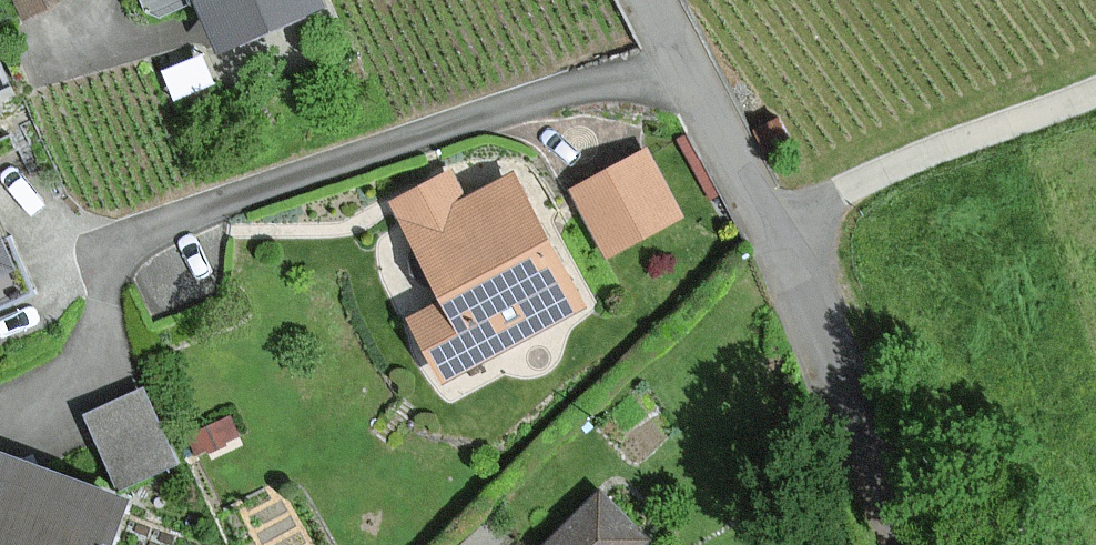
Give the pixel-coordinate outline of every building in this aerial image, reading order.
[(24,14),(57,0),(18,0),(24,14)] [(214,50),(310,10),(306,0),(193,0),(214,50)] [(644,154),(571,191),(604,256),(677,219),(644,154)] [(445,177),(387,205),(397,227),(420,273),(424,282),(437,307),(408,321),(436,380),(577,311),(512,177),(457,203),(445,177)] [(84,399),(118,478),(177,453),(143,374),(84,399)] [(0,459),(0,544),(108,544),(123,503),(0,459)] [(605,498),(555,544),(633,544),(642,537),(605,498)]
